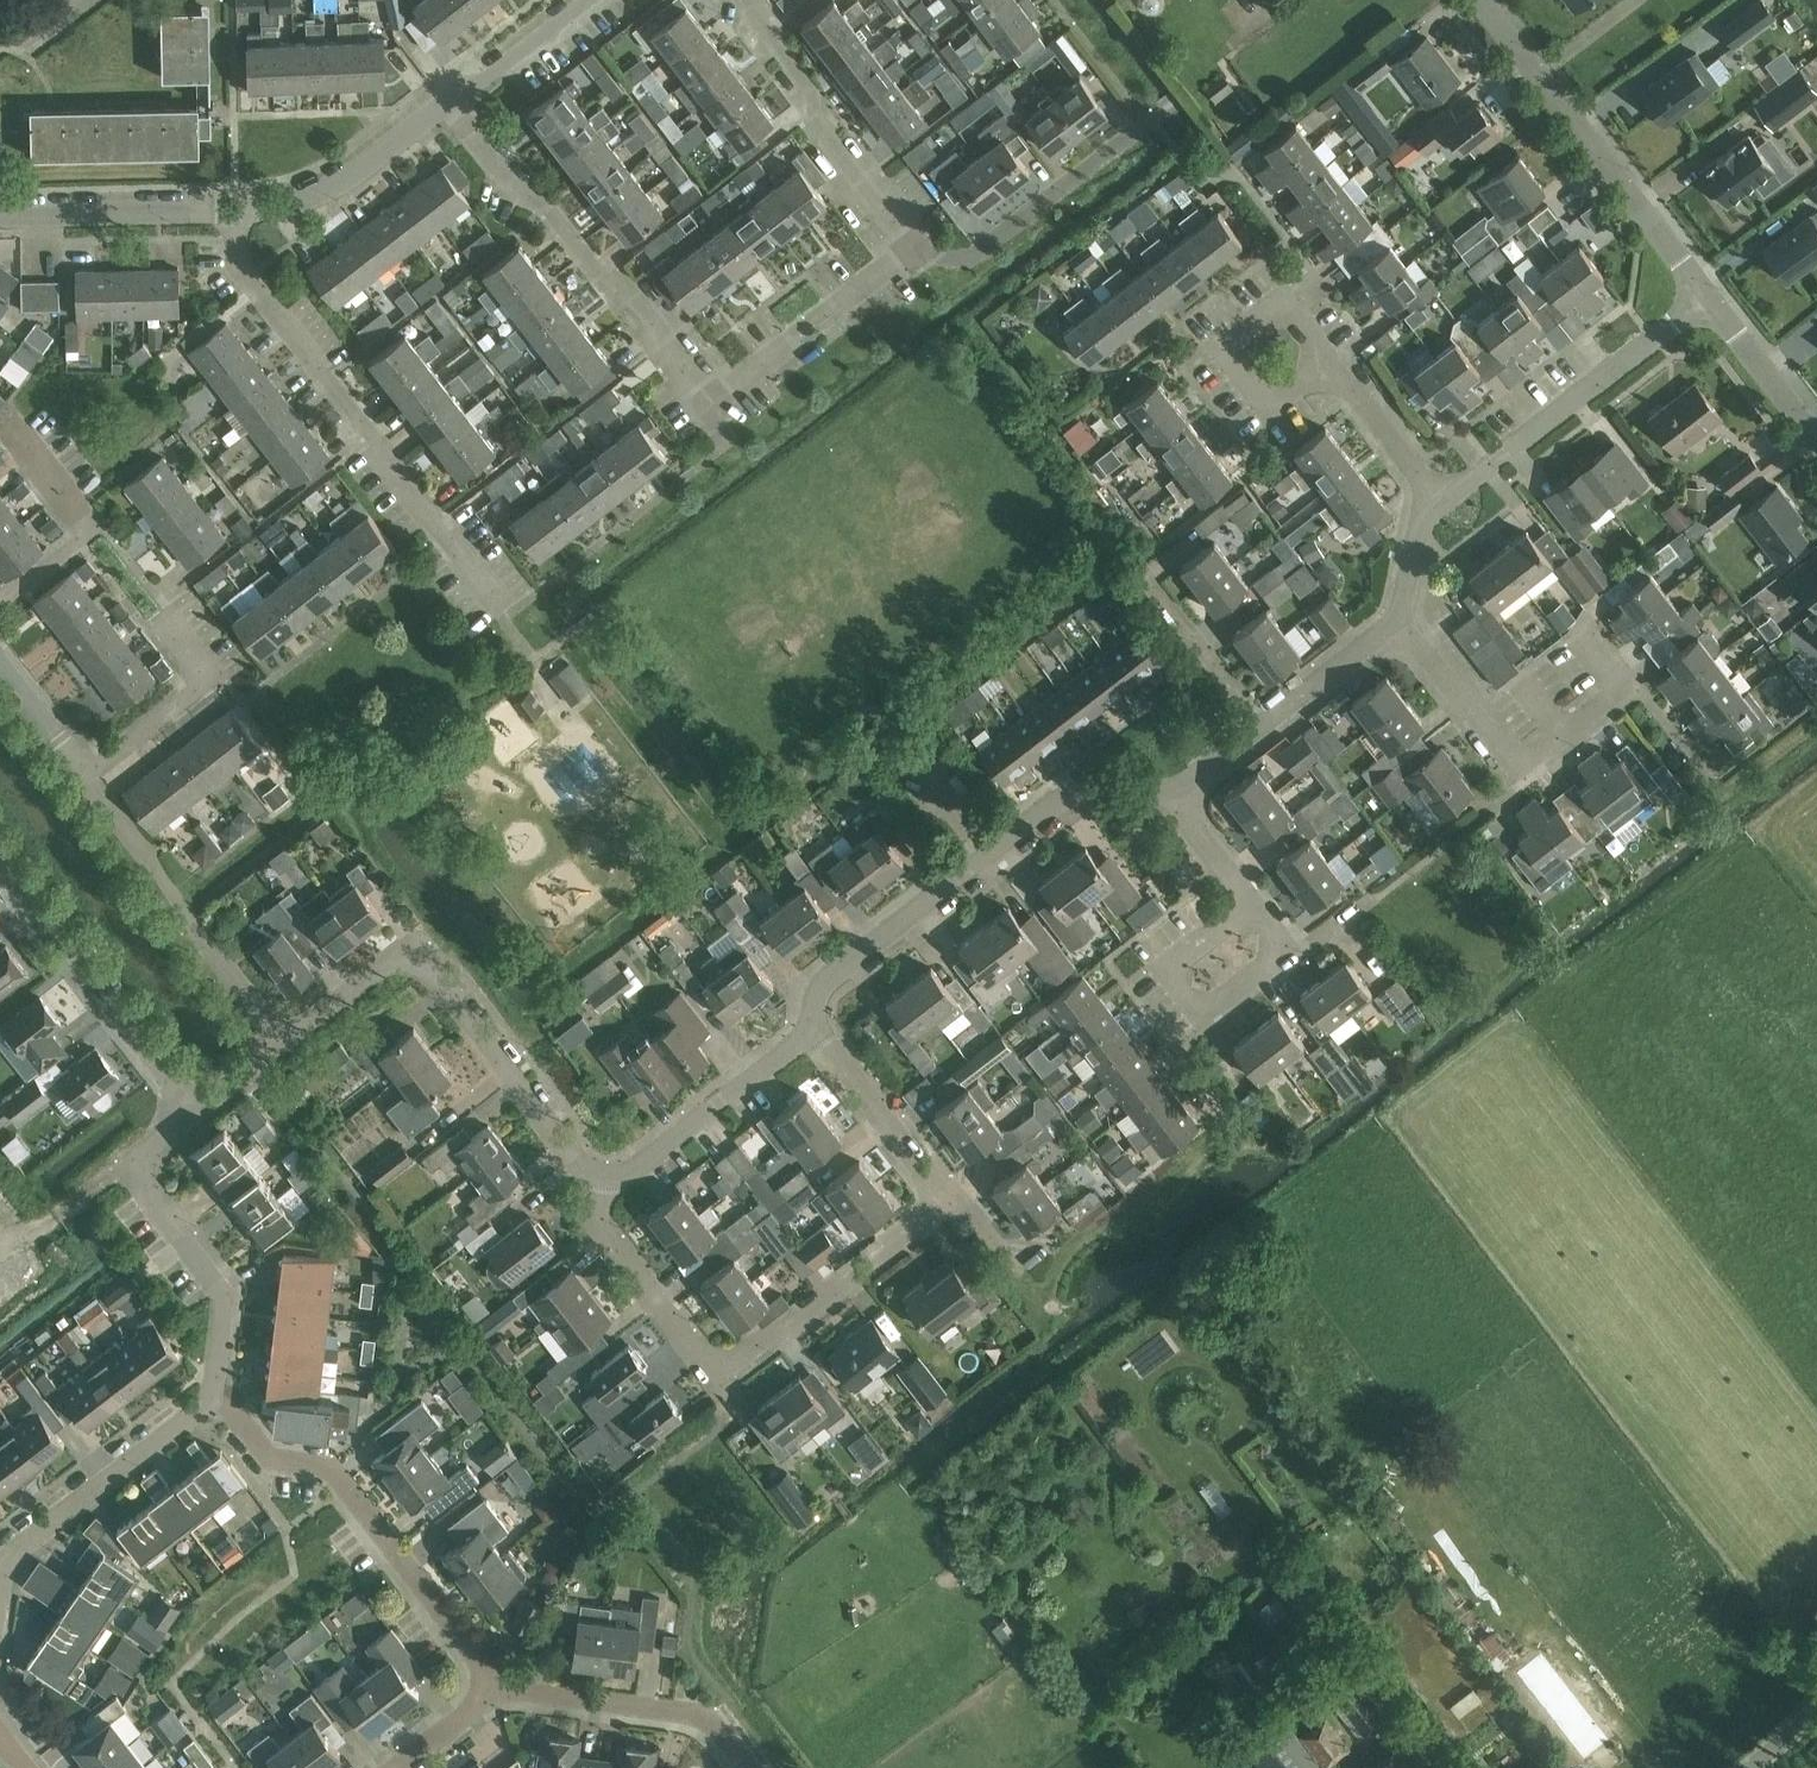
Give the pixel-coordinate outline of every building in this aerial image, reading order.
[(252,10),(252,0),(236,0),(236,10),(252,10)] [(270,13),(276,13),(280,12),(293,11),(293,0),(269,0),(270,13)] [(326,0),(314,0),(314,9),(326,9),(326,0)] [(387,0),(392,28),(406,25),(401,0),(385,0),(385,1),(387,0)] [(415,3),(421,11),(406,23),(426,49),(441,37),(442,39),(450,33),(425,0),(412,0),(415,3)] [(450,33),(472,16),(459,0),(425,0),(450,33)] [(472,16),(493,0),(459,0),(472,16)] [(864,7),(858,0),(857,0),(842,11),(834,0),(832,0),(802,23),(810,34),(804,40),(810,48),(864,7)] [(910,7),(923,23),(935,14),(928,5),(924,0),(919,0),(910,7)] [(955,48),(949,40),(941,47),(953,62),(1034,2),(1032,0),(995,0),(977,14),(985,24),(955,48)] [(947,5),(954,14),(968,3),(977,14),(995,0),(953,0),(947,5)] [(1151,13),(1155,12),(1158,9),(1160,6),(1160,2),(1159,0),(1143,0),(1142,2),(1142,6),(1144,10),(1147,12),(1151,13)] [(1576,9),(1587,0),(1569,0),(1576,9)] [(1708,9),(1719,0),(1701,0),(1708,9)] [(1720,28),(1734,46),(1774,17),(1762,0),(1758,0),(1720,28)] [(1041,11),(1034,2),(953,62),(965,77),(973,71),(962,57),(977,45),(984,54),(999,43),(1007,54),(1041,28),(1033,17),(1041,11)] [(671,55),(705,29),(687,6),(672,17),(663,6),(633,30),(648,50),(660,41),(671,55)] [(864,7),(810,48),(817,57),(823,51),(832,62),(863,38),(856,28),(871,17),(864,7)] [(162,27),(209,25),(209,8),(162,9),(162,27)] [(282,13),(271,13),(274,87),(296,86),(295,42),(281,42),(280,23),(282,23),(282,13)] [(364,84),(361,20),(351,20),(352,40),(340,40),(342,85),(364,84)] [(361,20),(364,84),(387,83),(385,38),(370,39),(370,20),(361,20)] [(342,85),(340,40),(325,41),(324,21),(316,22),(319,86),(342,85)] [(307,41),(295,42),(296,86),(319,86),(316,22),(306,22),(307,41)] [(251,88),(274,87),(271,23),(262,24),(262,32),(248,32),(249,44),(250,44),(250,60),(238,61),(238,86),(251,85),(251,88)] [(209,25),(162,27),(163,43),(210,42),(209,25)] [(705,29),(671,55),(688,78),(722,51),(705,29)] [(896,31),(888,37),(894,46),(902,39),(896,31)] [(1050,44),(1074,75),(1088,64),(1063,34),(1050,44)] [(1427,34),(1393,60),(1426,102),(1456,79),(1438,56),(1441,53),(1427,34)] [(872,50),(863,38),(832,62),(840,73),(834,78),(841,87),(894,46),(888,37),(872,50)] [(894,46),(841,87),(847,95),(853,90),(862,101),(894,78),(886,68),(888,67),(896,76),(909,65),(902,56),(912,48),(905,38),(895,46),(894,46)] [(210,42),(163,43),(163,60),(210,58),(210,42)] [(1360,91),(1392,66),(1378,49),(1331,87),(1341,100),(1357,87),(1360,91)] [(1766,61),(1779,79),(1796,66),(1783,49),(1766,61)] [(740,74),(722,51),(688,78),(706,100),(740,74)] [(1695,52),(1640,93),(1664,124),(1719,84),(1695,52)] [(947,67),(936,53),(913,71),(917,76),(924,85),(947,67)] [(211,76),(210,58),(163,60),(164,78),(197,77),(211,76)] [(605,89),(616,80),(607,69),(596,78),(605,89)] [(1756,105),(1764,116),(1773,127),(1796,110),(1816,94),(1816,92),(1810,82),(1801,71),(1779,88),(1756,105)] [(740,74),(706,100),(723,123),(757,96),(740,74)] [(1224,75),(1205,88),(1215,102),(1234,89),(1224,75)] [(211,76),(197,77),(198,105),(200,133),(212,133),(211,106),(214,105),(214,101),(211,101),(211,76)] [(902,88),(894,78),(862,101),(870,112),(864,117),(870,126),(924,85),(917,76),(902,88)] [(642,78),(632,86),(640,97),(650,89),(642,78)] [(1050,91),(1081,130),(1106,110),(1080,78),(1065,90),(1060,83),(1050,91)] [(574,79),(565,86),(532,112),(548,133),(582,107),(574,97),(582,90),(574,79)] [(1013,123),(1014,123),(1028,112),(1003,79),(988,89),(1005,113),(1006,113),(1013,123)] [(625,91),(616,80),(605,89),(613,99),(625,91)] [(924,85),(870,126),(877,134),(883,129),(892,141),(923,116),(916,107),(932,94),(924,85)] [(1038,101),(1043,107),(1028,118),(1054,151),(1081,130),(1050,91),(1038,101)] [(1320,102),(1330,114),(1340,105),(1331,93),(1320,102)] [(1359,122),(1375,109),(1363,95),(1348,108),(1359,122)] [(757,96),(723,123),(732,134),(722,141),(731,152),(729,153),(738,165),(769,141),(760,130),(775,119),(757,96)] [(1286,99),(1224,146),(1234,160),(1296,113),(1286,99)] [(1438,145),(1437,144),(1451,134),(1462,149),(1476,138),(1484,147),(1503,133),(1477,100),(1458,116),(1449,105),(1423,126),(1422,124),(1410,134),(1426,155),(1438,145)] [(181,105),(164,106),(166,154),(182,153),(181,105)] [(198,105),(181,105),(182,153),(200,153),(200,133),(198,105)] [(149,154),(148,106),(131,107),(132,155),(149,154)] [(166,154),(164,106),(148,106),(149,154),(166,154)] [(589,116),(582,107),(548,133),(565,154),(612,118),(603,106),(589,116)] [(114,107),(98,108),(99,155),(115,155),(114,107)] [(131,107),(114,107),(115,155),(132,155),(131,107)] [(65,156),(64,108),(48,109),(49,157),(65,156)] [(81,108),(64,108),(65,156),(82,156),(81,108)] [(99,155),(98,108),(81,108),(82,156),(99,155)] [(49,157),(48,109),(31,109),(32,157),(49,157)] [(638,132),(649,123),(640,112),(629,120),(638,132)] [(666,131),(677,122),(669,112),(658,120),(666,131)] [(1006,113),(1005,113),(978,133),(988,147),(978,155),(1005,189),(1029,171),(1017,156),(1031,146),(1014,123),(1013,123),(1006,113)] [(612,118),(565,154),(581,176),(615,150),(607,140),(621,130),(612,118)] [(1352,121),(1342,129),(1349,138),(1359,130),(1352,121)] [(685,134),(677,122),(666,131),(674,142),(685,134)] [(649,123),(638,132),(645,141),(656,133),(649,123)] [(1266,146),(1274,157),(1256,171),(1263,181),(1311,143),(1296,123),(1266,146)] [(1400,141),(1389,127),(1373,139),(1385,153),(1400,141)] [(1353,148),(1367,165),(1382,152),(1369,136),(1353,148)] [(1747,137),(1699,176),(1726,209),(1774,171),(1747,137)] [(937,152),(926,138),(903,155),(910,165),(914,170),(937,152)] [(1327,163),(1311,143),(1263,181),(1271,191),(1290,177),(1297,186),(1327,163)] [(778,185),(804,219),(827,201),(817,187),(827,178),(805,149),(794,158),(801,167),(778,185)] [(631,171),(615,150),(581,176),(598,197),(631,171)] [(1005,189),(978,155),(967,163),(957,150),(931,170),(950,194),(963,185),(981,208),(1005,189)] [(670,174),(681,165),(673,153),(661,162),(670,174)] [(1520,225),(1512,215),(1545,188),(1519,155),(1478,187),(1497,211),(1488,219),(1486,226),(1490,231),(1461,253),(1471,264),(1520,225)] [(1376,167),(1385,179),(1397,170),(1388,157),(1376,167)] [(757,158),(746,167),(755,178),(766,170),(757,158)] [(1297,186),(1304,196),(1286,210),(1293,220),(1342,182),(1327,163),(1297,186)] [(441,165),(414,187),(443,224),(471,203),(441,165)] [(681,165),(670,174),(678,184),(690,175),(681,165)] [(1166,184),(1174,194),(1194,180),(1186,169),(1166,184)] [(647,192),(631,171),(598,197),(614,218),(647,192)] [(1408,184),(1398,171),(1386,181),(1395,194),(1408,184)] [(723,185),(731,195),(743,186),(734,176),(723,185)] [(694,181),(671,199),(680,210),(703,192),(694,181)] [(1342,182),(1293,220),(1302,230),(1320,216),(1328,226),(1357,202),(1342,182)] [(723,185),(712,193),(721,204),(732,196),(723,185)] [(778,185),(755,202),(782,236),(804,219),(778,185)] [(414,187),(388,207),(417,245),(443,224),(414,187)] [(664,213),(647,192),(614,218),(630,239),(664,213)] [(721,204),(712,193),(701,202),(710,213),(721,204)] [(782,236),(755,202),(733,219),(759,254),(782,236)] [(1357,202),(1328,226),(1335,235),(1317,250),(1325,260),(1343,245),(1356,235),(1365,246),(1385,230),(1377,219),(1373,222),(1357,202)] [(1141,203),(1128,214),(1145,233),(1157,222),(1141,203)] [(1549,204),(1528,220),(1530,222),(1538,233),(1544,229),(1558,217),(1549,204)] [(388,207),(361,228),(391,265),(417,245),(388,207)] [(1198,208),(1190,214),(1223,257),(1243,241),(1219,211),(1208,220),(1198,208)] [(1764,249),(1787,281),(1816,259),(1816,210),(1764,249)] [(1180,221),(1190,234),(1180,241),(1204,272),(1223,257),(1190,214),(1180,221)] [(1119,242),(1138,228),(1129,215),(1109,229),(1119,242)] [(1568,230),(1558,217),(1544,229),(1553,242),(1568,230)] [(678,219),(667,228),(676,239),(687,231),(678,219)] [(759,254),(733,219),(711,236),(737,270),(759,254)] [(1541,236),(1538,233),(1530,222),(1517,232),(1528,246),(1541,236)] [(361,228),(336,248),(365,285),(391,265),(361,228)] [(667,228),(655,237),(664,248),(676,239),(667,228)] [(1385,230),(1365,246),(1373,256),(1360,267),(1368,277),(1349,292),(1356,301),(1405,264),(1389,244),(1393,241),(1385,230)] [(488,233),(464,251),(471,261),(495,242),(488,233)] [(711,236),(688,254),(714,288),(737,270),(711,236)] [(1099,236),(1090,243),(1099,255),(1101,258),(1110,251),(1099,236)] [(1204,272),(1180,241),(1170,249),(1160,236),(1151,243),(1185,287),(1204,272)] [(1185,287),(1151,243),(1142,250),(1152,264),(1142,271),(1165,302),(1185,287)] [(501,249),(482,264),(487,270),(485,272),(494,283),(479,295),(485,303),(536,264),(520,244),(506,255),(501,249)] [(1089,244),(1070,259),(1076,268),(1096,254),(1089,244)] [(1579,244),(1559,260),(1596,308),(1606,300),(1593,283),(1603,275),(1579,244)] [(1497,245),(1467,268),(1472,276),(1503,253),(1497,245)] [(365,285),(336,248),(309,269),(338,306),(365,285)] [(670,253),(660,261),(648,271),(671,300),(678,294),(682,292),(692,305),(714,288),(688,254),(677,263),(670,253)] [(1596,308),(1559,260),(1541,274),(1527,256),(1514,267),(1517,271),(1518,270),(1547,307),(1558,299),(1563,306),(1574,298),(1587,315),(1596,308)] [(536,264),(485,303),(472,313),(477,320),(491,310),(506,298),(515,310),(551,283),(536,264)] [(1421,284),(1405,264),(1356,301),(1364,312),(1383,297),(1391,307),(1402,298),(1411,310),(1440,288),(1431,277),(1421,284)] [(1165,302),(1142,271),(1132,279),(1121,265),(1112,272),(1146,317),(1165,302)] [(145,269),(146,316),(180,316),(179,268),(145,269)] [(113,317),(113,269),(79,270),(80,317),(113,317)] [(146,316),(145,269),(113,269),(113,317),(146,316)] [(1518,270),(1517,271),(1507,279),(1518,293),(1497,308),(1534,356),(1543,349),(1531,332),(1541,324),(1535,316),(1547,307),(1518,270)] [(436,272),(411,292),(419,303),(444,283),(436,272)] [(1146,317),(1112,272),(1102,280),(1113,294),(1103,301),(1127,332),(1146,317)] [(746,282),(760,304),(774,295),(760,273),(746,282)] [(60,281),(47,282),(48,310),(60,310),(60,281)] [(35,310),(34,282),(22,282),(22,311),(35,310)] [(47,282),(34,282),(35,310),(48,310),(47,282)] [(1024,295),(1037,311),(1053,298),(1040,282),(1024,295)] [(524,321),(522,323),(509,333),(515,341),(566,302),(551,283),(515,310),(524,321)] [(454,286),(443,294),(453,306),(463,298),(454,286)] [(397,297),(407,310),(417,302),(407,290),(397,297)] [(9,299),(0,293),(0,311),(9,299)] [(1127,332),(1103,301),(1095,308),(1084,294),(1074,302),(1108,346),(1127,332)] [(566,302),(515,341),(493,358),(502,369),(524,352),(521,348),(536,337),(545,349),(581,322),(566,302)] [(1108,346),(1074,302),(1064,310),(1074,324),(1065,331),(1089,362),(1108,346)] [(1534,356),(1497,308),(1477,324),(1473,319),(1459,318),(1458,320),(1485,355),(1495,347),(1501,355),(1513,346),(1525,362),(1534,356)] [(383,332),(394,323),(383,309),(372,318),(383,332)] [(437,321),(446,333),(457,325),(447,312),(437,321)] [(1456,341),(1436,356),(1472,404),(1482,396),(1469,380),(1479,371),(1474,364),(1485,355),(1458,320),(1454,322),(1451,335),(1456,341)] [(67,321),(67,348),(80,348),(79,321),(67,321)] [(25,336),(25,337),(43,351),(44,351),(55,336),(36,322),(25,336)] [(212,377),(248,349),(227,322),(191,350),(212,377)] [(554,360),(552,362),(538,372),(537,371),(515,386),(523,397),(596,341),(581,322),(545,349),(554,360)] [(429,333),(415,344),(407,333),(372,361),(388,380),(458,326),(457,325),(446,333),(435,341),(429,333)] [(162,326),(150,326),(151,346),(163,346),(162,326)] [(458,326),(388,380),(402,399),(437,372),(427,360),(441,349),(442,350),(464,334),(458,326)] [(43,351),(25,337),(12,355),(30,368),(43,351)] [(596,341),(523,397),(528,403),(551,387),(566,375),(576,388),(575,389),(583,400),(604,384),(595,374),(611,361),(596,341)] [(144,342),(129,354),(137,365),(152,353),(144,342)] [(248,349),(212,377),(232,403),(268,375),(248,349)] [(445,382),(437,372),(402,399),(417,418),(487,364),(481,356),(445,382)] [(1472,404),(1436,356),(1417,371),(1412,366),(1400,375),(1423,404),(1434,396),(1439,403),(1450,394),(1463,411),(1472,404)] [(121,363),(112,363),(112,372),(121,372),(121,363)] [(487,364),(417,418),(432,438),(467,411),(457,398),(471,387),(474,391),(495,375),(487,364)] [(268,375),(232,403),(252,430),(289,401),(268,375)] [(1143,424),(1174,400),(1158,380),(1127,405),(1112,417),(1120,426),(1135,414),(1143,424)] [(1695,382),(1650,417),(1676,452),(1722,417),(1695,382)] [(599,414),(607,424),(619,414),(613,405),(622,398),(612,386),(591,403),(599,414)] [(1174,400),(1143,424),(1151,434),(1138,445),(1144,453),(1188,418),(1174,400)] [(173,409),(181,420),(190,412),(182,401),(173,409)] [(289,401),(252,430),(273,456),(309,428),(289,401)] [(467,411),(432,438),(447,457),(496,419),(505,412),(499,403),(475,421),(467,411)] [(599,414),(591,403),(580,412),(588,422),(599,414)] [(619,440),(645,474),(667,456),(651,436),(660,428),(649,413),(639,421),(640,423),(619,440)] [(570,419),(580,431),(586,426),(576,414),(570,419)] [(1099,439),(1081,418),(1064,432),(1082,453),(1099,439)] [(1188,418),(1144,453),(1152,462),(1164,452),(1172,462),(1203,437),(1188,418)] [(496,419),(447,457),(463,477),(498,450),(487,437),(502,426),(496,419)] [(580,431),(570,419),(564,424),(573,436),(580,431)] [(235,425),(222,434),(230,445),(243,435),(235,425)] [(559,427),(550,435),(566,456),(571,452),(563,442),(568,438),(559,427)] [(330,456),(309,428),(273,456),(294,484),(330,456)] [(1298,481),(1342,447),(1327,428),(1296,451),(1304,461),(1290,471),(1298,481)] [(566,456),(550,435),(538,444),(546,455),(556,447),(565,457),(566,456)] [(1203,437),(1172,462),(1179,471),(1166,481),(1174,491),(1218,457),(1203,437)] [(1582,470),(1605,500),(1623,487),(1631,497),(1651,482),(1618,439),(1605,448),(1607,451),(1582,470)] [(645,474),(619,440),(599,456),(625,490),(645,474)] [(1356,466),(1342,447),(1298,481),(1305,489),(1318,479),(1326,489),(1356,466)] [(1719,477),(1731,491),(1761,468),(1750,453),(1719,477)] [(1141,454),(1127,460),(1136,481),(1151,475),(1141,454)] [(148,512),(185,484),(164,456),(127,485),(148,512)] [(599,456),(578,472),(604,506),(625,490),(599,456)] [(218,457),(211,463),(221,475),(228,470),(218,457)] [(1234,476),(1218,457),(1174,491),(1182,501),(1195,491),(1203,501),(1234,476)] [(507,468),(516,479),(526,471),(517,460),(507,468)] [(1107,472),(1097,460),(1092,464),(1101,476),(1107,472)] [(1356,466),(1326,489),(1333,498),(1320,509),(1328,519),(1371,485),(1356,466)] [(516,479),(507,468),(484,485),(494,498),(504,490),(510,499),(523,489),(516,479)] [(604,506),(578,472),(568,480),(561,470),(550,479),(583,522),(604,506)] [(1605,500),(1582,470),(1558,488),(1557,486),(1543,496),(1577,539),(1596,524),(1588,513),(1605,500)] [(1123,471),(1113,478),(1122,490),(1132,483),(1123,471)] [(338,474),(324,480),(331,497),(346,491),(338,474)] [(583,522),(550,479),(537,489),(544,499),(536,505),(562,539),(583,522)] [(16,489),(23,498),(31,492),(24,483),(16,489)] [(185,484),(148,512),(168,538),(205,509),(185,484)] [(1371,485),(1328,519),(1343,539),(1357,528),(1387,505),(1371,485)] [(1776,559),(1807,536),(1788,512),(1794,507),(1778,486),(1741,514),(1776,559)] [(324,495),(318,487),(306,496),(312,504),(324,495)] [(1735,489),(1731,493),(1685,528),(1694,540),(1712,526),(1714,529),(1746,504),(1735,489)] [(1705,508),(1706,490),(1688,490),(1688,508),(1705,508)] [(1225,506),(1241,526),(1263,510),(1254,498),(1251,500),(1245,491),(1225,506)] [(222,522),(238,509),(223,492),(207,505),(222,522)] [(0,498),(0,539),(22,522),(2,496),(0,498)] [(1286,510),(1277,498),(1268,505),(1277,517),(1286,510)] [(1677,498),(1662,509),(1678,530),(1693,518),(1677,498)] [(562,539),(536,505),(506,529),(517,543),(527,536),(542,555),(562,539)] [(338,514),(377,565),(397,549),(370,514),(358,523),(346,508),(338,514)] [(225,536),(205,509),(168,538),(189,565),(225,536)] [(1158,519),(1151,510),(1143,516),(1150,526),(1158,519)] [(342,535),(330,544),(358,580),(377,565),(338,514),(331,520),(342,535)] [(252,529),(252,528),(244,517),(233,525),(242,537),(252,529)] [(62,529),(53,518),(42,526),(51,537),(62,529)] [(22,522),(0,539),(0,570),(6,577),(43,548),(22,522)] [(358,580),(330,544),(319,553),(298,527),(291,533),(299,544),(339,595),(358,580)] [(1555,567),(1556,566),(1582,600),(1594,590),(1568,556),(1570,555),(1559,541),(1544,553),(1527,531),(1499,553),(1524,584),(1552,563),(1555,567)] [(1296,550),(1304,560),(1308,557),(1311,560),(1322,551),(1308,533),(1292,546),(1296,551),(1296,550)] [(1669,540),(1617,580),(1625,591),(1619,596),(1628,607),(1611,620),(1618,629),(1665,593),(1651,574),(1679,553),(1669,540)] [(1199,589),(1232,564),(1215,541),(1182,567),(1199,589)] [(304,565),(293,573),(282,559),(281,560),(319,610),(339,595),(299,544),(292,550),(304,565)] [(1610,578),(1584,544),(1568,556),(1594,590),(1610,578)] [(228,557),(227,558),(233,565),(246,555),(241,548),(240,548),(228,557)] [(1296,550),(1296,551),(1254,583),(1262,593),(1284,576),(1303,561),(1304,560),(1296,550)] [(1524,584),(1499,553),(1471,575),(1478,585),(1495,607),(1524,584)] [(1809,558),(1775,584),(1791,604),(1806,593),(1816,606),(1816,605),(1816,568),(1809,558)] [(95,571),(87,560),(76,569),(84,579),(95,571)] [(319,610),(281,560),(261,574),(300,624),(319,610)] [(1284,576),(1294,588),(1304,581),(1309,588),(1319,580),(1303,561),(1284,576)] [(208,573),(215,583),(229,573),(221,563),(208,573)] [(1232,564),(1199,589),(1216,611),(1249,585),(1232,564)] [(93,598),(73,572),(35,601),(56,627),(93,598)] [(266,595),(254,604),(281,639),(300,624),(261,574),(254,580),(266,595)] [(1284,576),(1262,593),(1271,606),(1294,588),(1284,576)] [(1665,593),(1618,629),(1626,639),(1643,626),(1651,636),(1663,626),(1672,637),(1694,621),(1704,614),(1694,602),(1681,613),(1665,593)] [(1330,595),(1318,605),(1308,612),(1326,635),(1348,618),(1330,595)] [(1744,604),(1752,615),(1763,606),(1755,595),(1744,604)] [(93,598),(56,627),(76,653),(113,623),(93,598)] [(281,639),(254,604),(242,613),(230,598),(222,604),(233,619),(234,618),(262,654),(281,639)] [(119,601),(111,607),(119,618),(127,612),(119,601)] [(1575,621),(1561,604),(1546,616),(1559,633),(1575,621)] [(1816,606),(1803,616),(1811,627),(1808,629),(1816,641),(1816,605),(1816,606)] [(1251,657),(1284,631),(1267,608),(1234,634),(1251,657)] [(1504,638),(1500,633),(1507,628),(1492,609),(1480,619),(1494,636),(1498,642),(1504,638)] [(1480,619),(1475,613),(1454,630),(1472,653),(1494,636),(1480,619)] [(137,625),(129,614),(121,621),(130,631),(137,625)] [(1694,621),(1672,637),(1680,648),(1668,658),(1676,669),(1659,682),(1666,691),(1713,655),(1719,651),(1720,646),(1719,641),(1713,634),(1709,632),(1705,632),(1704,631),(1702,632),(1694,621)] [(113,623),(76,653),(95,678),(133,649),(113,623)] [(1138,627),(1122,640),(1155,683),(1163,676),(1155,666),(1163,660),(1138,627)] [(1302,653),(1284,631),(1251,657),(1268,679),(1302,653)] [(1792,650),(1780,635),(1770,643),(1781,658),(1792,650)] [(1494,636),(1472,653),(1480,665),(1502,647),(1498,642),(1494,636)] [(1122,640),(1106,652),(1131,684),(1139,679),(1147,689),(1155,683),(1122,640)] [(1511,658),(1502,647),(1480,665),(1489,675),(1511,658)] [(1774,659),(1765,647),(1757,653),(1766,665),(1774,659)] [(133,649),(95,678),(118,707),(155,678),(133,649)] [(1106,652),(1091,664),(1124,707),(1133,700),(1124,690),(1131,684),(1106,652)] [(1728,675),(1713,655),(1666,691),(1673,701),(1691,688),(1699,698),(1728,675)] [(152,666),(163,679),(174,671),(163,657),(152,666)] [(1511,658),(1489,675),(1497,687),(1519,669),(1511,658)] [(571,704),(592,688),(570,661),(550,677),(571,704)] [(1091,664),(1075,676),(1100,709),(1107,703),(1116,714),(1124,707),(1091,664)] [(1728,675),(1699,698),(1707,708),(1690,721),(1697,731),(1744,695),(1743,694),(1728,675)] [(1075,676),(1059,689),(1092,732),(1101,725),(1092,715),(1100,709),(1075,676)] [(1372,726),(1406,699),(1388,677),(1354,703),(1372,726)] [(1794,710),(1797,707),(1806,700),(1805,699),(1793,683),(1781,692),(1794,710)] [(531,689),(514,702),(528,721),(545,708),(531,689)] [(1059,689),(1043,701),(1068,733),(1075,728),(1083,739),(1092,732),(1059,689)] [(1747,691),(1743,694),(1744,695),(1697,731),(1704,740),(1721,727),(1729,737),(1745,725),(1754,737),(1773,723),(1747,691)] [(1406,699),(1372,726),(1390,749),(1364,770),(1374,782),(1413,752),(1403,740),(1425,724),(1406,699)] [(1068,733),(1043,701),(1028,713),(1061,756),(1069,750),(1061,739),(1068,733)] [(206,730),(236,769),(264,748),(234,709),(206,730)] [(1061,756),(1028,713),(1012,725),(1037,758),(1044,752),(1052,763),(1061,756)] [(1305,733),(1322,755),(1327,761),(1337,753),(1315,724),(1305,733)] [(1037,758),(1012,725),(996,737),(1030,780),(1038,774),(1030,763),(1037,758)] [(236,769),(206,730),(179,751),(209,790),(236,769)] [(1305,733),(1293,742),(1310,765),(1322,755),(1305,733)] [(1030,780),(996,737),(979,750),(1005,783),(1013,776),(1021,787),(1030,780)] [(1599,750),(1589,757),(1633,814),(1653,799),(1648,792),(1659,783),(1627,742),(1616,750),(1623,758),(1612,767),(1599,750)] [(1422,764),(1413,752),(1374,782),(1391,804),(1417,784),(1442,816),(1473,792),(1455,768),(1457,766),(1443,748),(1422,764)] [(179,751),(153,771),(183,810),(209,790),(179,751)] [(558,812),(592,792),(587,783),(602,773),(589,751),(539,780),(558,812)] [(1593,781),(1582,789),(1576,780),(1564,789),(1597,832),(1609,824),(1613,829),(1633,814),(1589,757),(1580,764),(1593,781)] [(1267,762),(1258,768),(1225,794),(1243,818),(1276,792),(1266,779),(1275,772),(1267,762)] [(1654,769),(1669,789),(1678,782),(1663,762),(1654,769)] [(183,810),(153,771),(125,792),(156,831),(183,810)] [(1300,808),(1309,819),(1331,802),(1348,789),(1339,777),(1322,791),(1300,808)] [(275,808),(290,797),(280,785),(265,796),(275,808)] [(1560,807),(1550,815),(1536,797),(1527,805),(1564,852),(1584,837),(1586,840),(1597,832),(1564,789),(1553,797),(1560,807)] [(1260,840),(1278,826),(1294,814),(1276,792),(1243,818),(1260,840)] [(811,799),(805,801),(802,807),(805,813),(811,816),(817,814),(819,808),(817,802),(811,799)] [(1318,831),(1340,814),(1331,802),(1309,819),(1318,831)] [(1564,852),(1527,805),(1517,812),(1530,830),(1519,838),(1524,844),(1513,853),(1542,889),(1573,864),(1564,852)] [(855,847),(881,881),(904,863),(886,839),(897,830),(879,806),(857,823),(868,837),(855,847)] [(248,813),(240,811),(231,818),(242,832),(255,822),(248,813)] [(1491,812),(1479,824),(1488,834),(1500,823),(1491,812)] [(323,821),(312,830),(323,843),(334,835),(323,821)] [(228,844),(241,834),(232,822),(225,828),(223,837),(228,844)] [(1498,833),(1488,840),(1498,853),(1508,845),(1498,833)] [(1329,859),(1311,836),(1294,849),(1278,862),(1296,885),(1329,859)] [(1370,855),(1373,860),(1353,875),(1362,887),(1385,869),(1402,856),(1391,840),(1370,855)] [(881,881),(855,847),(842,857),(831,842),(809,859),(826,880),(823,883),(836,901),(841,907),(855,896),(857,899),(881,881)] [(202,866),(213,857),(215,855),(206,843),(197,849),(195,858),(202,866)] [(793,894),(783,902),(809,935),(831,918),(825,910),(811,893),(823,883),(793,845),(781,855),(797,876),(786,885),(793,894)] [(1087,847),(1064,864),(1090,897),(1099,890),(1107,901),(1120,891),(1130,903),(1143,893),(1118,860),(1106,870),(1097,860),(1087,847)] [(260,858),(269,885),(297,876),(289,849),(260,858)] [(1346,881),(1329,859),(1296,885),(1313,907),(1346,881)] [(735,870),(728,860),(713,872),(720,882),(735,870)] [(347,871),(356,882),(334,900),(360,933),(382,916),(365,894),(376,885),(359,862),(347,871)] [(1064,864),(1041,882),(1052,896),(1061,907),(1047,918),(1071,949),(1084,938),(1075,926),(1087,917),(1079,906),(1090,897),(1064,864)] [(360,933),(334,900),(333,900),(323,887),(302,904),(291,891),(280,899),(300,926),(311,917),(337,951),(360,933)] [(744,921),(755,912),(738,889),(735,892),(726,899),(744,921)] [(1154,896),(1143,904),(1154,918),(1165,910),(1154,896)] [(300,926),(280,899),(257,917),(268,932),(253,944),(268,963),(265,967),(274,979),(278,976),(287,988),(313,968),(288,935),(300,926)] [(715,952),(714,953),(752,1001),(775,983),(762,966),(751,953),(763,945),(763,944),(744,921),(726,899),(714,907),(740,940),(719,957),(715,952)] [(809,935),(783,902),(761,919),(774,936),(786,952),(809,935)] [(985,926),(1013,962),(1025,952),(1051,985),(1076,965),(1043,922),(1029,932),(1009,907),(985,926)] [(647,933),(654,942),(685,916),(679,908),(647,933)] [(1013,962),(985,926),(961,945),(983,973),(970,984),(988,1007),(1012,988),(1006,981),(1019,970),(1013,962)] [(659,951),(689,991),(702,981),(672,941),(659,951)] [(27,972),(5,944),(0,948),(0,993),(27,972)] [(752,1001),(714,953),(701,962),(714,979),(704,987),(729,1019),(752,1001)] [(1346,959),(1324,976),(1350,1009),(1372,992),(1346,959)] [(601,971),(620,994),(624,990),(628,996),(644,983),(630,964),(625,968),(624,967),(622,968),(615,960),(601,971)] [(909,985),(943,1029),(945,1027),(944,1026),(955,1017),(948,1008),(957,1001),(931,967),(909,985)] [(620,994),(601,971),(583,985),(589,993),(588,994),(599,1009),(620,994)] [(1063,1026),(1100,997),(1083,975),(1046,1004),(1029,1017),(1034,1025),(1052,1012),(1063,1026)] [(1350,1009),(1324,976),(1302,993),(1327,1026),(1350,1009)] [(943,1029),(909,985),(886,1002),(912,1035),(922,1028),(931,1039),(943,1029)] [(1374,996),(1392,1018),(1404,1008),(1386,986),(1374,996)] [(692,1034),(707,1022),(681,989),(652,1012),(665,1029),(654,1038),(683,1075),(709,1055),(697,1040),(692,1034)] [(0,1026),(0,1044),(26,1077),(40,1066),(63,1049),(48,1030),(59,1021),(39,995),(2,1024),(0,1026)] [(1100,997),(1063,1026),(1074,1040),(1062,1049),(1068,1057),(1117,1018),(1100,997)] [(963,1008),(980,1030),(992,1021),(975,999),(963,1008)] [(1279,1011),(1257,1028),(1282,1061),(1304,1044),(1279,1011)] [(1117,1018),(1068,1057),(1073,1063),(1085,1054),(1096,1069),(1133,1040),(1117,1018)] [(400,1077),(434,1051),(415,1027),(400,1038),(389,1024),(356,1050),(376,1075),(390,1064),(400,1077)] [(576,1041),(565,1027),(556,1034),(567,1048),(576,1041)] [(1282,1061),(1257,1028),(1234,1046),(1259,1079),(1282,1061)] [(683,1075),(654,1038),(641,1048),(629,1033),(603,1053),(632,1090),(645,1081),(657,1096),(683,1075)] [(1333,1033),(1322,1042),(1340,1065),(1351,1056),(1333,1033)] [(955,1070),(966,1084),(1013,1048),(1002,1034),(955,1070)] [(1133,1040),(1096,1069),(1107,1082),(1096,1091),(1101,1098),(1149,1060),(1133,1040)] [(341,1042),(322,1057),(332,1070),(351,1055),(341,1042)] [(1340,1065),(1322,1042),(1309,1052),(1327,1075),(1340,1065)] [(907,1051),(924,1072),(934,1064),(918,1043),(907,1051)] [(58,1077),(43,1089),(48,1095),(65,1117),(80,1106),(91,1097),(94,1101),(98,1104),(102,1105),(110,1099),(110,1095),(108,1090),(105,1086),(118,1076),(94,1046),(56,1075),(58,1077)] [(1054,1067),(1068,1056),(1062,1049),(1048,1059),(1043,1052),(1031,1061),(1042,1076),(1054,1067)] [(434,1051),(400,1077),(410,1089),(387,1108),(409,1136),(441,1111),(428,1095),(453,1076),(434,1051)] [(1149,1060),(1101,1098),(1107,1106),(1118,1097),(1130,1111),(1166,1082),(1149,1060)] [(1070,1081),(1058,1065),(1043,1077),(1055,1093),(1070,1081)] [(912,1103),(937,1085),(929,1074),(904,1093),(912,1103)] [(17,1113),(15,1115),(18,1119),(48,1095),(33,1076),(3,1099),(4,1101),(6,1099),(17,1113)] [(969,1087),(950,1101),(936,1112),(954,1135),(987,1109),(986,1108),(996,1101),(978,1079),(968,1086),(969,1087)] [(1166,1082),(1130,1111),(1141,1125),(1129,1134),(1134,1142),(1183,1103),(1166,1082)] [(1250,1091),(1269,1114),(1280,1105),(1261,1082),(1250,1091)] [(264,1102),(272,1096),(266,1090),(259,1096),(264,1102)] [(792,1140),(826,1115),(808,1092),(775,1118),(792,1140)] [(4,1101),(0,1103),(0,1126),(15,1115),(4,1101)] [(1183,1103),(1134,1142),(1140,1149),(1152,1140),(1164,1155),(1200,1126),(1183,1103)] [(1003,1131),(1002,1129),(987,1109),(954,1135),(970,1156),(1003,1131)] [(1087,1133),(1098,1124),(1087,1110),(1076,1118),(1087,1133)] [(1036,1111),(1013,1128),(1023,1141),(1046,1123),(1039,1115),(1036,1111)] [(826,1115),(792,1140),(810,1163),(843,1138),(826,1115)] [(259,1137),(272,1127),(267,1120),(253,1130),(259,1137)] [(1054,1134),(1046,1123),(1023,1141),(1032,1151),(1054,1134)] [(473,1175),(507,1148),(490,1125),(464,1145),(455,1133),(423,1158),(432,1170),(441,1163),(448,1171),(462,1160),(473,1175)] [(208,1177),(242,1150),(225,1127),(190,1153),(208,1177)] [(272,1127),(259,1137),(265,1145),(278,1134),(272,1127)] [(1114,1138),(1099,1150),(1108,1161),(1122,1150),(1114,1138)] [(402,1143),(368,1170),(380,1184),(414,1158),(402,1143)] [(728,1155),(745,1176),(757,1167),(741,1145),(728,1155)] [(784,1176),(794,1156),(775,1147),(765,1167),(784,1176)] [(507,1148),(473,1175),(484,1190),(471,1200),(476,1208),(467,1215),(476,1227),(509,1201),(500,1190),(525,1171),(507,1148)] [(260,1173),(242,1150),(208,1177),(226,1199),(260,1173)] [(1111,1163),(1127,1183),(1142,1171),(1127,1151),(1111,1163)] [(745,1176),(728,1155),(716,1164),(726,1177),(716,1184),(724,1193),(734,1185),(745,1176)] [(844,1208),(877,1182),(860,1161),(827,1186),(844,1207),(844,1208)] [(994,1187),(1011,1209),(1044,1183),(1034,1171),(1027,1162),(1012,1174),(994,1187)] [(294,1183),(308,1172),(302,1164),(288,1175),(294,1183)] [(789,1198),(811,1182),(801,1169),(779,1186),(789,1198)] [(308,1172),(294,1183),(300,1190),(314,1180),(308,1172)] [(277,1195),(260,1173),(226,1199),(243,1222),(277,1195)] [(747,1192),(753,1188),(745,1176),(734,1185),(739,1192),(747,1192)] [(9,1192),(0,1180),(0,1199),(9,1192)] [(811,1182),(789,1198),(798,1210),(819,1193),(811,1182)] [(844,1208),(844,1207),(834,1215),(852,1238),(861,1231),(895,1205),(877,1182),(844,1208)] [(1061,1206),(1044,1183),(1011,1209),(1028,1231),(1061,1206)] [(324,1184),(311,1193),(323,1209),(335,1200),(324,1184)] [(1086,1192),(1063,1210),(1072,1222),(1078,1229),(1079,1230),(1108,1208),(1106,1206),(1094,1190),(1090,1189),(1086,1192)] [(665,1237),(699,1211),(683,1190),(649,1216),(665,1237)] [(277,1195),(243,1222),(261,1245),(295,1219),(277,1195)] [(683,1261),(702,1247),(717,1235),(716,1234),(710,1226),(721,1217),(710,1203),(699,1211),(665,1237),(683,1261)] [(17,1228),(0,1205),(0,1241),(17,1228)] [(747,1211),(722,1229),(732,1242),(756,1223),(747,1211)] [(530,1216),(504,1236),(493,1222),(467,1242),(478,1257),(485,1251),(491,1259),(488,1263),(487,1267),(489,1271),(496,1279),(500,1282),(504,1282),(508,1281),(513,1278),(553,1247),(530,1216)] [(756,1223),(732,1242),(741,1254),(765,1235),(756,1223)] [(797,1244),(814,1267),(827,1257),(809,1235),(797,1244)] [(814,1267),(797,1244),(785,1254),(802,1276),(814,1267)] [(280,1282),(332,1288),(335,1259),(284,1253),(280,1282)] [(701,1284),(718,1305),(751,1280),(735,1258),(720,1270),(701,1284)] [(937,1336),(980,1303),(985,1310),(1000,1299),(974,1265),(960,1275),(954,1267),(952,1269),(946,1261),(904,1294),(909,1301),(908,1302),(929,1330),(931,1328),(937,1336)] [(551,1324),(590,1295),(571,1270),(555,1281),(547,1270),(513,1296),(521,1307),(532,1299),(546,1317),(535,1324),(540,1332),(551,1324)] [(113,1308),(140,1287),(132,1276),(105,1296),(113,1308)] [(380,1295),(382,1283),(363,1280),(360,1304),(372,1306),(374,1294),(380,1295)] [(735,1328),(763,1307),(769,1302),(751,1280),(718,1305),(735,1328)] [(280,1282),(277,1310),(328,1316),(332,1288),(280,1282)] [(590,1295),(551,1324),(571,1351),(548,1369),(559,1382),(591,1357),(581,1343),(610,1321),(590,1295)] [(87,1329),(110,1312),(101,1299),(78,1317),(87,1329)] [(277,1310),(273,1338),(325,1344),(328,1316),(277,1310)] [(131,1337),(157,1371),(181,1354),(154,1319),(155,1319),(150,1314),(137,1324),(140,1330),(131,1337)] [(493,1331),(483,1319),(475,1325),(484,1337),(493,1331)] [(831,1354),(856,1386),(898,1353),(871,1319),(853,1333),(855,1336),(831,1354)] [(357,1339),(357,1321),(335,1320),(334,1339),(357,1339)] [(59,1337),(70,1351),(81,1343),(70,1329),(59,1337)] [(516,1352),(504,1335),(491,1345),(503,1361),(516,1352)] [(117,1340),(104,1349),(135,1388),(157,1371),(131,1337),(122,1344),(117,1340)] [(273,1338),(270,1366),(322,1373),(323,1359),(338,1361),(339,1346),(325,1344),(273,1338)] [(372,1363),(375,1339),(364,1338),(361,1361),(372,1363)] [(591,1373),(602,1387),(584,1401),(596,1417),(583,1427),(587,1432),(630,1399),(620,1386),(645,1367),(627,1344),(591,1373)] [(135,1388),(104,1349),(92,1358),(95,1365),(86,1372),(112,1406),(135,1388)] [(897,1371),(926,1407),(947,1390),(918,1354),(897,1371)] [(322,1373),(270,1366),(267,1396),(277,1397),(306,1400),(318,1401),(322,1373)] [(452,1369),(441,1378),(451,1392),(463,1383),(452,1369)] [(112,1406),(86,1372),(77,1378),(71,1374),(59,1384),(47,1370),(36,1378),(61,1410),(72,1402),(89,1424),(112,1406)] [(505,1384),(521,1400),(534,1387),(519,1371),(505,1384)] [(25,1418),(16,1425),(41,1459),(65,1441),(49,1420),(59,1413),(27,1373),(17,1382),(34,1403),(22,1412),(25,1418)] [(801,1374),(779,1391),(805,1425),(805,1424),(818,1414),(827,1426),(847,1411),(830,1390),(820,1398),(801,1374)] [(544,1390),(533,1399),(544,1414),(556,1405),(554,1403),(544,1390)] [(332,1402),(328,1432),(330,1432),(331,1425),(357,1428),(361,1393),(340,1391),(339,1403),(332,1402)] [(630,1399),(587,1432),(590,1437),(604,1427),(619,1446),(641,1429),(648,1438),(680,1413),(663,1391),(638,1410),(630,1399)] [(805,1425),(779,1391),(758,1407),(771,1424),(759,1433),(781,1461),(813,1434),(805,1424),(805,1425)] [(306,1400),(277,1397),(275,1416),(285,1417),(284,1427),(301,1429),(306,1400)] [(422,1399),(391,1424),(402,1438),(374,1459),(384,1472),(382,1474),(391,1486),(430,1455),(419,1440),(441,1423),(422,1399)] [(306,1400),(301,1429),(328,1432),(332,1402),(318,1401),(306,1400)] [(922,1407),(908,1418),(919,1432),(933,1421),(922,1407)] [(16,1425),(15,1425),(8,1416),(0,1423),(0,1451),(20,1476),(41,1459),(16,1425)] [(504,1439),(481,1457),(494,1474),(505,1466),(517,1456),(504,1439)] [(584,1460),(592,1454),(581,1439),(572,1445),(584,1460)] [(205,1453),(195,1440),(187,1446),(197,1459),(205,1453)] [(861,1455),(869,1466),(884,1455),(876,1443),(861,1455)] [(186,1476),(213,1510),(248,1483),(221,1449),(186,1476)] [(20,1476),(0,1451),(0,1491),(20,1476)] [(449,1480),(430,1455),(391,1486),(400,1497),(402,1496),(412,1509),(437,1489),(448,1503),(480,1479),(469,1465),(449,1480)] [(517,1456),(505,1466),(523,1489),(536,1479),(517,1456)] [(149,1474),(161,1490),(169,1484),(157,1468),(149,1474)] [(767,1487),(790,1516),(796,1525),(813,1512),(817,1509),(788,1471),(767,1487)] [(161,1490),(149,1474),(142,1480),(154,1496),(161,1490)] [(213,1510),(186,1476),(164,1493),(190,1527),(213,1510)] [(190,1527),(164,1493),(141,1510),(168,1545),(190,1527)] [(559,1510),(550,1497),(536,1507),(546,1520),(559,1510)] [(500,1553),(492,1542),(509,1529),(485,1498),(461,1516),(474,1533),(445,1556),(465,1582),(500,1553)] [(408,1512),(416,1528),(433,1520),(425,1504),(408,1512)] [(168,1545),(141,1510),(118,1528),(112,1527),(97,1514),(91,1521),(119,1548),(129,1543),(144,1563),(168,1545)] [(268,1533),(278,1525),(271,1515),(260,1523),(268,1533)] [(219,1554),(227,1565),(243,1553),(234,1542),(219,1554)] [(500,1553),(465,1582),(485,1608),(525,1577),(526,1571),(508,1547),(500,1553)] [(88,1575),(123,1600),(140,1575),(104,1551),(88,1575)] [(21,1586),(42,1596),(57,1567),(36,1556),(21,1586)] [(543,1579),(544,1585),(550,1588),(556,1586),(559,1581),(557,1575),(552,1572),(546,1573),(543,1579)] [(123,1600),(88,1575),(71,1598),(107,1623),(123,1600)] [(57,1577),(52,1585),(68,1596),(74,1588),(57,1577)] [(180,1605),(195,1594),(188,1584),(173,1596),(180,1605)] [(68,1596),(52,1585),(46,1593),(62,1604),(68,1596)] [(357,1587),(325,1614),(338,1630),(370,1602),(357,1587)] [(642,1607),(611,1604),(603,1666),(634,1670),(637,1647),(654,1649),(660,1597),(643,1596),(642,1607)] [(151,1617),(167,1628),(180,1609),(165,1597),(151,1617)] [(107,1623),(71,1598),(55,1622),(91,1646),(107,1623)] [(528,1632),(542,1607),(526,1598),(512,1622),(528,1632)] [(603,1666),(611,1604),(611,1605),(564,1600),(561,1628),(577,1630),(573,1662),(603,1666)] [(46,1630),(51,1622),(39,1614),(34,1622),(46,1630)] [(1016,1632),(1004,1617),(992,1627),(1004,1642),(1016,1632)] [(149,1619),(137,1637),(152,1648),(165,1630),(149,1619)] [(320,1619),(284,1647),(294,1660),(330,1632),(320,1619)] [(91,1646),(55,1622),(28,1660),(69,1689),(86,1665),(80,1662),(91,1646)] [(405,1674),(420,1663),(392,1627),(366,1647),(380,1665),(367,1676),(395,1712),(419,1693),(411,1682),(405,1674)] [(678,1637),(663,1635),(661,1652),(676,1654),(678,1637)] [(1284,1673),(1304,1659),(1287,1635),(1268,1650),(1284,1673)] [(133,1672),(146,1651),(130,1641),(117,1662),(133,1672)] [(1268,1683),(1282,1673),(1266,1650),(1252,1660),(1268,1683)] [(1588,1754),(1612,1735),(1543,1650),(1519,1669),(1588,1754)] [(1255,1696),(1254,1694),(1268,1684),(1245,1652),(1231,1662),(1224,1652),(1203,1667),(1235,1711),(1255,1696)] [(1395,1711),(1352,1656),(1316,1685),(1359,1740),(1395,1711)] [(395,1712),(367,1676),(358,1682),(344,1663),(313,1686),(338,1719),(353,1708),(360,1717),(370,1731),(395,1712)] [(109,1666),(95,1687),(108,1695),(114,1684),(124,1690),(131,1679),(109,1666)] [(247,1677),(255,1688),(262,1682),(263,1676),(257,1669),(247,1677)] [(1289,1715),(1319,1691),(1304,1671),(1273,1695),(1289,1715)] [(316,1767),(322,1767),(341,1753),(322,1730),(333,1722),(312,1693),(289,1710),(303,1728),(292,1737),(316,1767)] [(92,1767),(128,1741),(112,1720),(127,1708),(117,1696),(89,1717),(97,1729),(75,1745),(92,1767)] [(1230,1729),(1260,1767),(1324,1767),(1270,1698),(1230,1729)] [(207,1705),(207,1706),(219,1721),(228,1714),(216,1699),(207,1705)] [(176,1724),(166,1712),(155,1720),(165,1732),(176,1724)] [(1324,1767),(1351,1747),(1326,1715),(1300,1735),(1324,1767)] [(292,1737),(280,1746),(269,1732),(247,1749),(262,1767),(270,1767),(276,1763),(280,1767),(316,1767),(292,1737)] [(581,1756),(578,1756),(579,1739),(544,1735),(540,1765),(543,1765),(542,1767),(597,1767),(598,1759),(581,1756)] [(194,1758),(204,1751),(195,1738),(185,1745),(177,1751),(187,1764),(194,1758)] [(92,1767),(93,1767),(136,1767),(144,1762),(128,1741),(92,1767)] [(1375,1762),(1380,1767),(1417,1767),(1399,1744),(1375,1762)] [(597,1767),(653,1767),(656,1749),(620,1745),(618,1762),(598,1759),(597,1767)] [(204,1751),(194,1758),(202,1767),(208,1767),(214,1763),(204,1751)]
